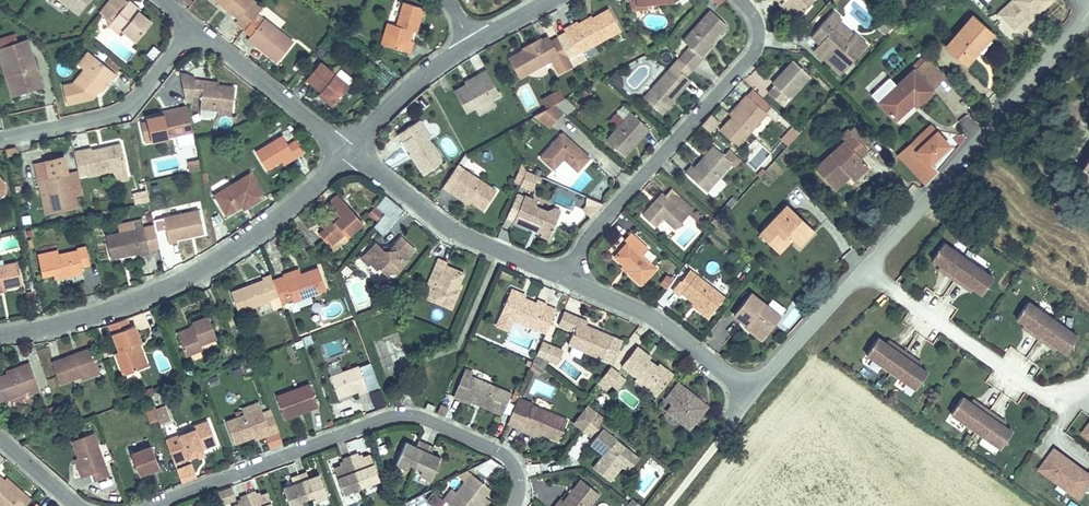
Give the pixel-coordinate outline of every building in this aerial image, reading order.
[(88,13),(98,0),(71,0),(88,13)] [(108,9),(120,18),(123,14),(135,23),(131,29),(147,41),(161,21),(147,11),(151,5),(144,0),(115,0),(108,9)] [(192,3),(200,9),(203,5),(197,0),(194,0),(192,3)] [(254,30),(267,14),(272,8),(262,0),(222,0),(248,19),(245,23),(254,30)] [(427,30),(433,3),(421,0),(412,0),(407,22),(401,20),(398,33),(393,31),(391,42),(421,49),(423,38),(417,37),(419,28),(427,30)] [(650,0),(645,0),(646,16),(662,15),(662,11),(661,12),(651,12),(650,0)] [(651,12),(661,12),(662,11),(688,9),(701,0),(650,0),(651,12)] [(721,4),(726,9),(733,3),(730,0),(725,0),(721,4)] [(820,0),(783,0),(795,12),(799,8),(816,24),(830,9),(820,0)] [(1072,6),(1054,23),(1040,8),(1022,25),(1024,27),(1038,13),(1050,25),(1055,29),(1078,6),(1073,0),(1066,0),(1072,6)] [(1040,8),(1054,23),(1072,6),(1066,0),(1032,0),(1040,8)] [(733,3),(726,9),(730,14),(737,7),(733,3)] [(816,24),(799,8),(794,14),(812,30),(816,24)] [(1038,13),(1024,27),(1037,39),(1050,25),(1038,13)] [(117,23),(128,33),(131,29),(135,23),(123,14),(120,18),(117,23)] [(262,35),(258,41),(265,46),(268,43),(280,52),(278,55),(288,62),(303,41),(267,14),(254,30),(262,35)] [(621,16),(579,38),(580,40),(570,45),(585,74),(594,69),(590,62),(633,39),(621,16)] [(691,66),(705,79),(717,65),(714,62),(740,32),(720,16),(693,47),(701,55),(691,66)] [(398,33),(401,20),(396,19),(393,31),(398,33)] [(857,88),(885,57),(871,45),(869,47),(855,34),(858,31),(848,23),(825,47),(834,56),(831,59),(847,73),(844,76),(857,88)] [(914,39),(907,32),(898,43),(905,49),(914,39)] [(998,34),(971,63),(992,82),(1001,72),(997,69),(1015,50),(998,34)] [(35,38),(27,42),(31,54),(40,51),(35,38)] [(9,62),(14,60),(26,94),(36,90),(35,87),(51,81),(40,51),(31,54),(27,42),(4,50),(9,62)] [(523,65),(533,86),(574,64),(563,43),(556,47),(553,42),(541,49),(544,54),(538,57),(523,65)] [(268,43),(265,46),(278,55),(280,52),(268,43)] [(541,49),(535,52),(538,57),(544,54),(541,49)] [(103,54),(82,81),(103,96),(110,87),(113,88),(126,70),(103,54)] [(829,62),(844,76),(847,73),(831,59),(829,62)] [(14,60),(9,62),(21,95),(26,94),(14,60)] [(332,60),(318,77),(348,100),(361,83),(332,60)] [(783,106),(798,120),(826,89),(808,73),(788,94),(792,97),(783,106)] [(479,92),(467,98),(477,120),(488,115),(492,123),(509,115),(505,106),(513,102),(499,74),(491,78),(494,84),(479,92)] [(208,93),(207,106),(239,107),(240,83),(224,82),(210,81),(210,77),(201,76),(200,93),(208,93)] [(676,80),(653,106),(669,121),(682,107),(684,109),(702,90),(688,77),(681,85),(676,80)] [(491,78),(476,85),(479,92),(494,84),(491,78)] [(921,104),(902,122),(919,140),(935,125),(937,127),(957,109),(938,89),(921,104)] [(572,96),(566,99),(571,108),(576,105),(572,96)] [(896,114),(902,122),(921,104),(914,97),(896,114)] [(733,140),(752,158),(788,118),(766,98),(751,115),(753,118),(746,126),(733,140)] [(553,106),(558,115),(565,111),(571,108),(566,99),(553,106)] [(185,105),(186,109),(170,113),(153,116),(158,138),(180,133),(191,131),(189,125),(198,123),(193,103),(185,105)] [(571,108),(565,111),(574,119),(575,120),(584,113),(578,104),(576,105),(571,108)] [(686,111),(684,109),(682,107),(669,121),(673,125),(686,111)] [(546,121),(561,134),(574,119),(565,111),(558,115),(546,121)] [(636,113),(628,122),(635,128),(643,120),(636,113)] [(711,134),(720,122),(710,115),(701,127),(711,134)] [(753,118),(751,115),(743,123),(746,126),(753,118)] [(615,149),(634,168),(644,157),(640,154),(651,143),(654,146),(662,138),(643,120),(615,149)] [(191,131),(180,133),(183,145),(202,141),(201,136),(198,123),(189,125),(191,131)] [(431,123),(408,136),(432,177),(452,165),(432,132),(435,130),(431,123)] [(287,128),(261,146),(272,164),(289,153),(300,147),(302,150),(311,144),(302,130),(293,136),(287,128)] [(441,139),(435,130),(432,132),(438,141),(441,139)] [(862,156),(833,183),(847,197),(861,184),(872,195),(888,180),(881,173),(875,166),(883,159),(889,153),(874,139),(868,144),(867,143),(858,152),(862,156)] [(87,147),(94,173),(132,164),(126,140),(97,147),(96,146),(87,147)] [(590,180),(602,166),(574,141),(553,165),(567,177),(575,167),(590,180)] [(640,154),(644,157),(654,146),(651,143),(640,154)] [(813,144),(807,151),(813,156),(819,149),(813,144)] [(80,149),(87,175),(94,173),(87,147),(80,149)] [(300,147),(289,153),(291,156),(302,150),(300,147)] [(55,176),(50,177),(60,211),(83,205),(80,194),(74,172),(70,155),(51,160),(55,176)] [(704,177),(697,184),(719,204),(745,177),(752,169),(742,160),(735,168),(726,159),(716,169),(719,171),(709,182),(706,179),(704,177)] [(890,165),(883,159),(875,166),(881,173),(890,165)] [(60,211),(50,177),(55,176),(51,160),(38,164),(42,180),(52,214),(60,211)] [(196,162),(198,168),(208,166),(207,160),(196,162)] [(481,170),(474,165),(457,189),(465,194),(481,170)] [(83,169),(74,172),(80,194),(90,192),(83,169)] [(12,190),(13,184),(1,170),(0,170),(0,201),(12,190)] [(513,192),(481,170),(465,194),(472,200),(475,196),(488,205),(499,213),(513,192)] [(530,182),(536,184),(539,178),(535,170),(530,182)] [(258,171),(225,191),(235,209),(252,199),(255,197),(257,200),(271,191),(258,171)] [(535,189),(534,190),(550,196),(555,184),(539,177),(539,178),(535,189)] [(861,184),(847,197),(853,203),(867,190),(861,184)] [(782,185),(777,191),(779,193),(785,187),(782,185)] [(131,191),(135,206),(149,203),(145,188),(131,191)] [(353,229),(357,233),(373,216),(346,190),(338,199),(350,211),(344,217),(339,212),(331,220),(336,224),(330,231),(341,241),(353,229)] [(475,196),(472,200),(485,209),(488,205),(475,196)] [(555,238),(565,243),(578,213),(572,210),(569,211),(564,214),(554,210),(550,201),(541,197),(529,225),(545,231),(547,227),(558,232),(556,236),(555,238)] [(559,197),(558,203),(570,205),(571,199),(559,197)] [(384,198),(378,205),(387,213),(393,206),(384,198)] [(603,204),(595,200),(584,212),(590,218),(603,204)] [(700,225),(707,215),(690,200),(684,206),(681,203),(660,226),(675,240),(683,231),(695,242),(706,230),(700,225)] [(208,204),(172,213),(179,240),(189,237),(188,234),(214,227),(208,204)] [(139,218),(142,226),(127,229),(113,232),(118,255),(148,248),(149,253),(160,250),(159,246),(168,244),(162,221),(154,223),(152,215),(139,218)] [(713,221),(707,215),(700,225),(706,230),(709,226),(719,235),(723,230),(713,221)] [(125,221),(127,229),(142,226),(139,218),(125,221)] [(810,223),(783,252),(797,267),(810,253),(823,265),(838,249),(810,223)] [(547,227),(545,231),(556,236),(558,232),(547,227)] [(389,242),(381,234),(367,250),(375,257),(376,254),(383,260),(385,257),(394,265),(404,265),(414,254),(412,252),(422,242),(409,231),(400,242),(389,242)] [(647,281),(643,285),(657,298),(674,279),(660,266),(665,260),(645,242),(639,249),(643,253),(630,266),(638,273),(647,281)] [(995,277),(946,242),(934,258),(951,270),(948,274),(956,279),(963,285),(966,281),(975,287),(983,293),(995,277)] [(69,250),(49,254),(53,273),(65,271),(74,269),(75,273),(94,269),(93,263),(100,261),(97,245),(89,247),(89,250),(70,254),(69,250)] [(455,257),(445,251),(434,273),(444,278),(435,295),(456,306),(465,289),(461,288),(465,280),(470,270),(453,262),(455,257)] [(0,269),(0,294),(1,296),(9,294),(8,291),(12,289),(33,284),(27,262),(0,269)] [(272,274),(239,288),(248,309),(281,295),(280,293),(288,290),(293,303),(305,299),(306,301),(339,288),(329,264),(296,277),(294,272),(282,277),(279,269),(271,272),(272,274)] [(951,270),(942,264),(939,267),(948,274),(951,270)] [(634,277),(643,285),(647,281),(638,273),(634,277)] [(741,307),(708,278),(698,288),(697,287),(689,296),(696,303),(698,300),(710,310),(718,317),(714,321),(723,329),(741,307)] [(972,291),(975,287),(966,281),(963,285),(972,291)] [(682,285),(675,292),(682,298),(688,291),(682,285)] [(522,287),(521,290),(535,296),(537,293),(522,287)] [(535,296),(521,290),(512,312),(548,328),(557,332),(562,322),(552,318),(557,306),(558,304),(547,299),(546,301),(535,296)] [(417,304),(407,300),(405,306),(414,310),(417,304)] [(1080,337),(1031,302),(1019,318),(1027,324),(1036,330),(1033,334),(1048,345),(1051,341),(1059,347),(1068,353),(1080,337)] [(781,348),(796,329),(766,304),(749,324),(762,336),(764,334),(781,348)] [(557,306),(552,318),(562,322),(567,310),(557,306)] [(208,327),(191,334),(199,354),(216,346),(214,342),(229,336),(218,308),(202,315),(206,324),(208,327)] [(595,317),(579,310),(573,324),(586,330),(589,331),(595,317)] [(706,315),(714,321),(718,317),(710,310),(706,315)] [(131,348),(126,350),(135,372),(152,365),(144,345),(153,342),(145,322),(140,324),(136,315),(120,320),(131,348)] [(586,330),(580,343),(583,344),(596,350),(616,359),(617,359),(626,363),(638,341),(602,325),(603,321),(595,317),(589,331),(586,330)] [(190,330),(191,334),(208,327),(206,324),(190,330)] [(1036,330),(1027,324),(1024,327),(1033,334),(1036,330)] [(776,353),(781,348),(764,334),(760,339),(776,353)] [(879,335),(867,352),(916,387),(928,370),(920,364),(911,358),(913,355),(898,344),(896,347),(887,341),(879,335)] [(898,344),(889,338),(887,341),(896,347),(898,344)] [(326,343),(328,355),(341,354),(340,341),(326,343)] [(1057,351),(1059,347),(1051,341),(1048,345),(1057,351)] [(111,365),(102,344),(64,360),(72,380),(92,372),(111,365)] [(144,345),(152,365),(157,362),(150,344),(144,345)] [(552,344),(547,356),(560,362),(563,356),(558,354),(561,347),(552,344)] [(596,350),(583,344),(581,349),(594,354),(596,350)] [(573,353),(561,347),(558,354),(563,356),(560,362),(568,366),(573,353)] [(647,348),(632,369),(646,381),(661,393),(661,392),(669,398),(686,377),(668,364),(665,368),(659,364),(654,359),(656,355),(647,348)] [(662,360),(656,355),(654,359),(659,364),(662,360)] [(920,364),(922,361),(913,355),(911,358),(920,364)] [(31,369),(18,374),(0,381),(0,387),(6,402),(19,397),(41,388),(42,392),(52,388),(41,360),(29,364),(31,369)] [(485,394),(486,391),(517,404),(526,383),(487,367),(489,364),(478,360),(467,387),(485,394)] [(343,372),(352,394),(372,386),(373,389),(381,385),(371,361),(343,372)] [(29,364),(16,369),(18,374),(31,369),(29,364)] [(113,369),(111,365),(92,372),(94,377),(113,369)] [(623,367),(614,377),(623,384),(631,373),(623,367)] [(321,375),(287,388),(298,417),(332,404),(321,375)] [(208,380),(210,388),(219,384),(216,377),(208,380)] [(661,393),(646,381),(644,384),(659,396),(661,393)] [(19,397),(23,408),(45,399),(42,392),(41,388),(19,397)] [(718,411),(688,388),(673,405),(680,411),(676,416),(700,435),(718,411)] [(436,392),(434,400),(440,402),(445,404),(447,395),(436,392)] [(586,412),(549,395),(545,405),(528,397),(521,413),(535,420),(538,415),(560,426),(576,434),(586,412)] [(972,402),(964,396),(952,413),(1001,447),(1013,431),(1005,425),(996,419),(998,416),(983,405),(981,408),(972,402)] [(459,400),(452,397),(449,405),(456,408),(459,400)] [(163,399),(156,402),(163,418),(170,415),(165,403),(163,399)] [(983,405),(974,399),(972,402),(981,408),(983,405)] [(169,401),(165,403),(170,415),(171,419),(175,417),(169,401)] [(445,415),(447,406),(438,403),(436,413),(445,415)] [(277,414),(273,404),(237,418),(246,442),(267,434),(281,429),(283,433),(292,430),(285,411),(277,414)] [(609,452),(602,461),(620,475),(628,465),(640,450),(616,432),(613,430),(623,417),(611,407),(590,431),(597,437),(598,438),(612,448),(611,449),(613,450),(610,454),(609,452)] [(538,415),(535,420),(558,431),(560,426),(538,415)] [(1005,425),(1007,422),(998,416),(996,419),(1005,425)] [(626,419),(623,417),(613,430),(616,432),(626,419)] [(211,447),(227,441),(218,418),(202,424),(204,428),(179,438),(188,461),(213,451),(211,447)] [(1080,433),(1088,439),(1088,419),(1080,433)] [(281,429),(267,434),(269,438),(283,433),(281,429)] [(295,438),(292,431),(278,436),(281,443),(295,438)] [(109,477),(122,472),(108,433),(87,440),(93,455),(99,472),(106,469),(109,477)] [(420,438),(412,460),(422,465),(424,460),(437,465),(435,469),(448,474),(457,453),(446,448),(449,442),(433,436),(431,443),(420,438)] [(598,438),(595,442),(609,452),(610,454),(613,450),(611,449),(612,448),(598,438)] [(145,450),(153,473),(173,466),(165,443),(145,450)] [(1088,470),(1053,444),(1036,468),(1079,499),(1088,484),(1088,469),(1088,470)] [(350,463),(359,489),(395,475),(384,448),(379,451),(373,453),(371,448),(370,446),(358,451),(359,453),(361,458),(355,461),(350,463)] [(640,450),(628,465),(634,470),(646,455),(640,450)] [(99,472),(93,455),(89,457),(95,474),(99,472)] [(527,464),(529,476),(542,473),(539,462),(527,464)] [(211,476),(205,463),(191,469),(197,482),(211,476)] [(296,483),(305,505),(309,505),(315,504),(313,497),(330,491),(332,497),(344,493),(335,467),(323,472),(321,465),(303,471),(306,478),(296,483)] [(11,474),(1,466),(0,467),(0,486),(11,474)] [(453,505),(493,505),(495,502),(491,499),(500,487),(480,472),(471,483),(464,493),(453,505)] [(611,488),(591,473),(574,495),(571,492),(565,500),(572,505),(597,505),(611,488)] [(0,486),(0,495),(13,505),(39,505),(45,498),(37,491),(34,494),(22,484),(11,474),(0,486)] [(471,483),(466,479),(459,489),(464,493),(471,483)] [(25,481),(22,484),(34,494),(37,491),(25,481)] [(251,493),(247,482),(234,487),(239,498),(251,493)] [(250,500),(252,505),(293,505),(285,487),(281,488),(274,491),(272,486),(272,484),(258,488),(259,490),(261,496),(254,499),(250,500)] [(230,485),(219,489),(224,501),(234,497),(230,485)] [(500,487),(491,499),(495,502),(505,491),(500,487)] [(252,493),(254,499),(261,496),(259,490),(252,493)] [(419,505),(438,505),(443,499),(431,490),(419,505)] [(628,505),(644,505),(631,496),(625,504),(628,505)]
